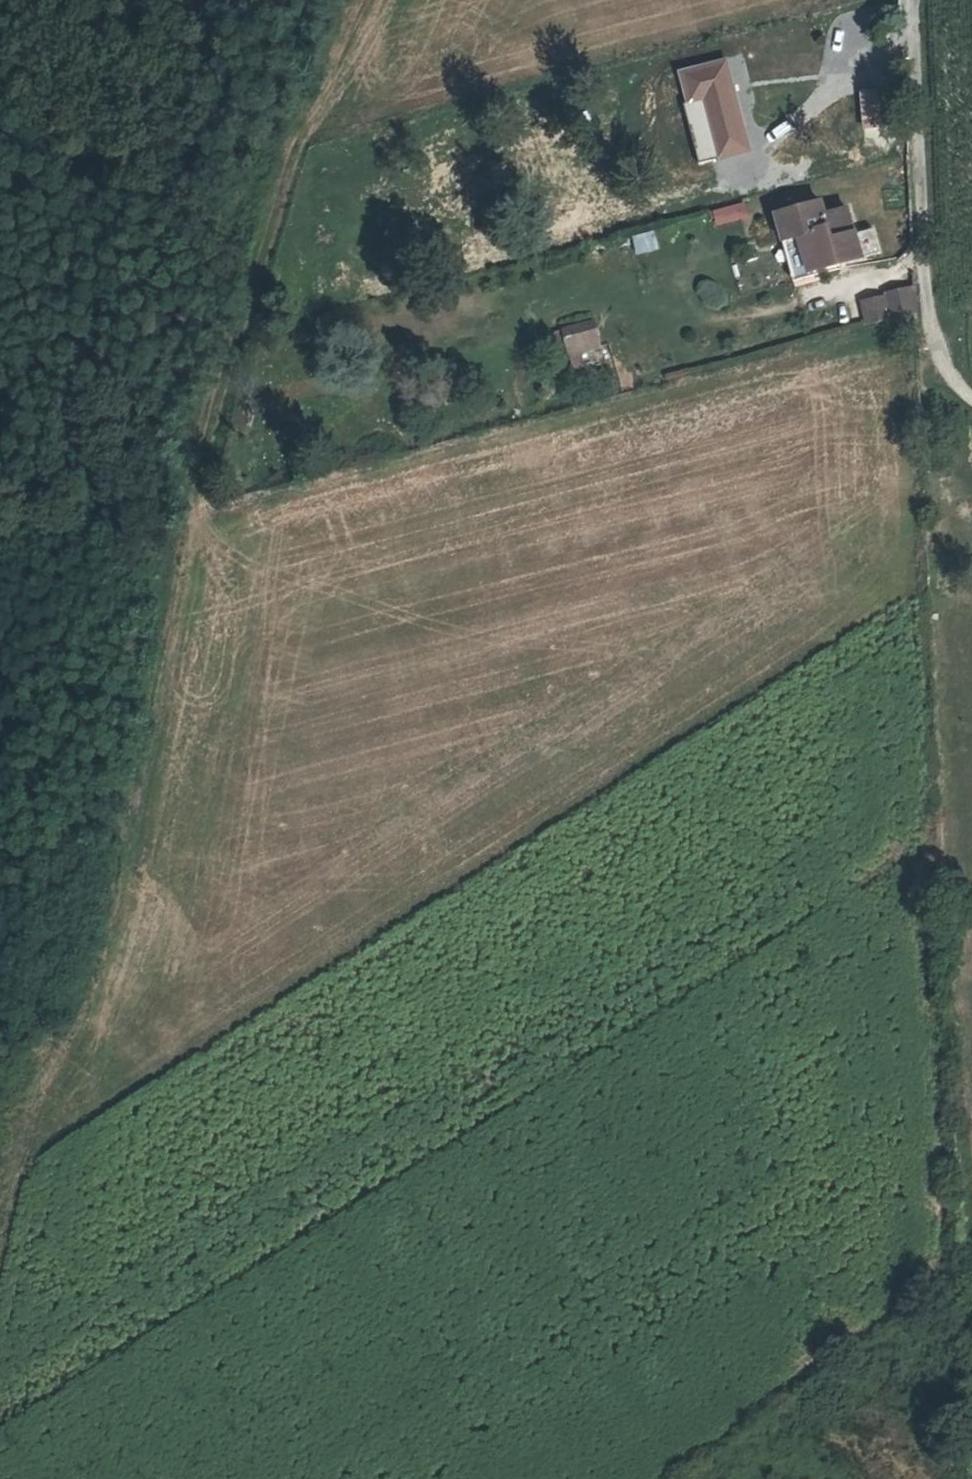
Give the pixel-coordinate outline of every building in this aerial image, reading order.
[(750,149),(727,59),(680,72),(688,103),(703,98),(718,157),(750,149)] [(862,259),(856,234),(850,210),(827,215),(824,200),(776,211),(782,237),(799,234),(808,271),(862,259)] [(633,253),(656,251),(654,232),(631,235),(633,253)] [(713,300),(720,285),(702,277),(694,292),(713,300)] [(915,314),(913,286),(884,294),(886,299),(891,320),(915,314)] [(891,320),(886,299),(861,306),(867,327),(891,320)] [(592,317),(557,327),(566,359),(602,348),(592,317)]
